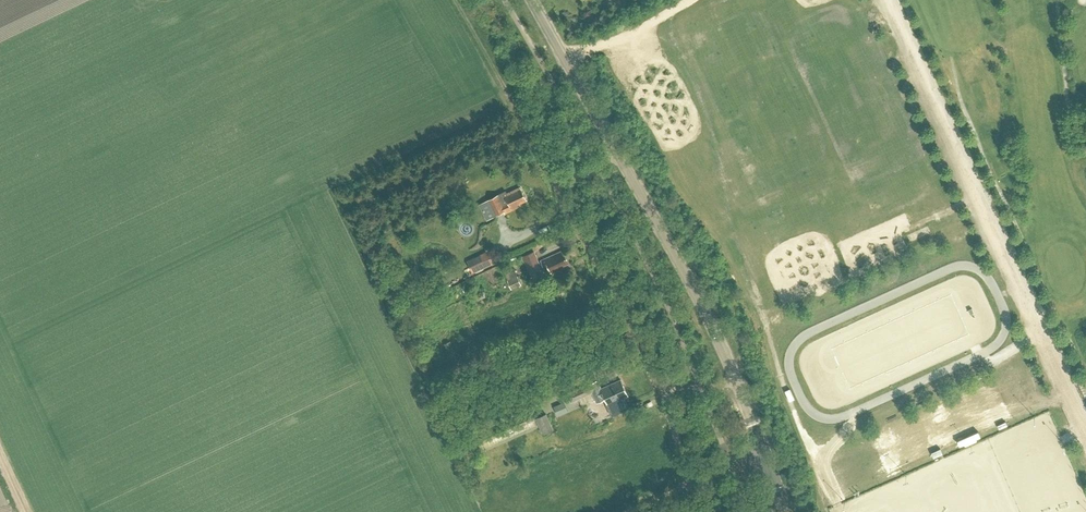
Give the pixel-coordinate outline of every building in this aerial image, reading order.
[(503,210),(505,213),(521,205),(520,203),(526,199),(521,188),(505,196),(506,198),(501,200),(499,195),(487,200),(494,215),(503,210)] [(467,259),(473,271),(494,262),(488,249),(467,259)] [(534,251),(523,256),(533,279),(544,274),(534,251)] [(568,263),(563,251),(541,260),(543,267),(548,265),(551,273),(564,267),(563,265),(568,263)] [(597,381),(568,394),(571,402),(576,400),(579,406),(595,399),(597,404),(605,400),(608,405),(628,396),(621,381),(601,390),(597,381)] [(568,410),(564,401),(553,406),(557,415),(568,410)] [(537,418),(543,435),(554,430),(547,414),(537,418)]
